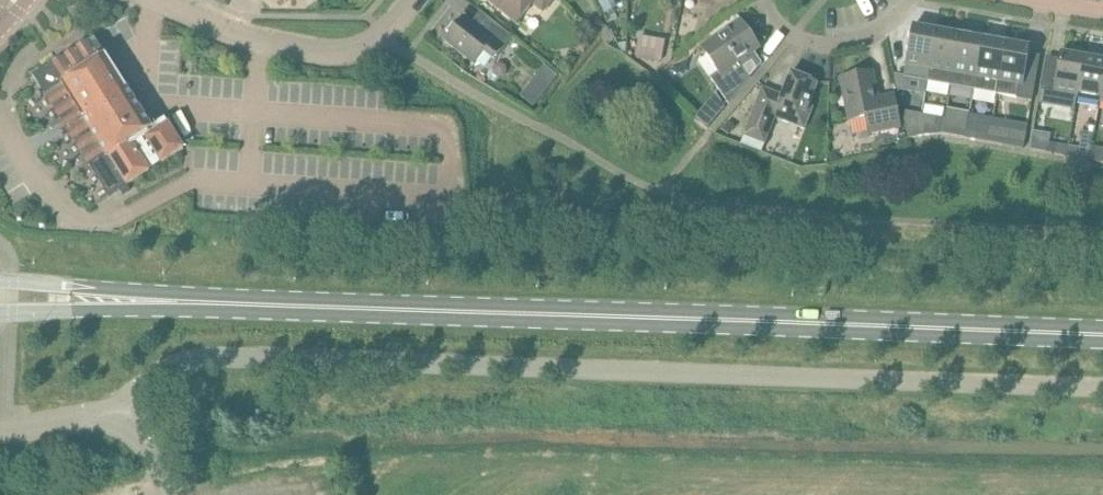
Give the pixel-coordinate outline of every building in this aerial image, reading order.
[(516,23),(531,3),(542,12),(551,0),(487,0),(516,23)] [(610,0),(598,0),(605,14),(615,9),(610,0)] [(614,10),(605,14),(609,22),(618,18),(614,10)] [(513,38),(504,31),(487,17),(478,28),(464,17),(445,41),(475,65),(486,50),(496,58),(513,38)] [(741,20),(723,33),(701,48),(718,73),(711,78),(729,104),(751,78),(742,66),(751,60),(748,56),(760,48),(741,20)] [(927,82),(930,69),(937,31),(913,27),(904,78),(927,82)] [(937,31),(930,69),(953,74),(960,36),(937,31)] [(953,74),(977,78),(984,40),(960,36),(953,74)] [(639,37),(636,57),(662,62),(665,41),(639,37)] [(67,129),(109,197),(120,191),(123,195),(131,190),(128,186),(184,150),(165,120),(151,129),(95,38),(33,76),(62,121),(59,123),(64,131),(67,129)] [(1007,44),(984,40),(977,78),(1000,82),(1007,44)] [(626,42),(618,44),(622,53),(627,54),(626,42)] [(1031,48),(1007,44),(1000,82),(1024,86),(1031,48)] [(1061,54),(1054,94),(1077,98),(1084,58),(1061,54)] [(1084,58),(1077,98),(1100,102),(1102,85),(1102,61),(1084,58)] [(554,71),(543,74),(547,85),(557,81),(554,71)] [(841,79),(853,136),(901,126),(894,96),(878,99),(873,72),(841,79)] [(756,106),(755,109),(744,135),(764,143),(774,118),(805,130),(813,107),(809,106),(818,83),(791,73),(782,96),(763,89),(761,93),(753,90),(747,103),(756,106)] [(716,94),(696,117),(708,127),(725,107),(716,94)] [(920,122),(922,114),(904,111),(903,119),(908,139),(923,136),(920,122)] [(942,135),(945,118),(922,114),(920,122),(923,136),(942,135)] [(945,118),(942,135),(966,139),(968,122),(945,118)] [(729,121),(722,129),(729,135),(736,127),(729,121)] [(968,122),(966,139),(989,143),(992,127),(968,122)] [(992,127),(989,143),(1023,149),(1026,133),(992,127)] [(1079,149),(1069,147),(1067,157),(1090,161),(1093,146),(1091,146),(1093,133),(1082,131),(1079,149)] [(905,134),(896,135),(898,146),(907,144),(905,134)] [(1067,157),(1069,147),(1031,140),(1029,151),(1067,157)] [(1102,153),(1102,148),(1093,146),(1090,161),(1102,163),(1102,153)]
